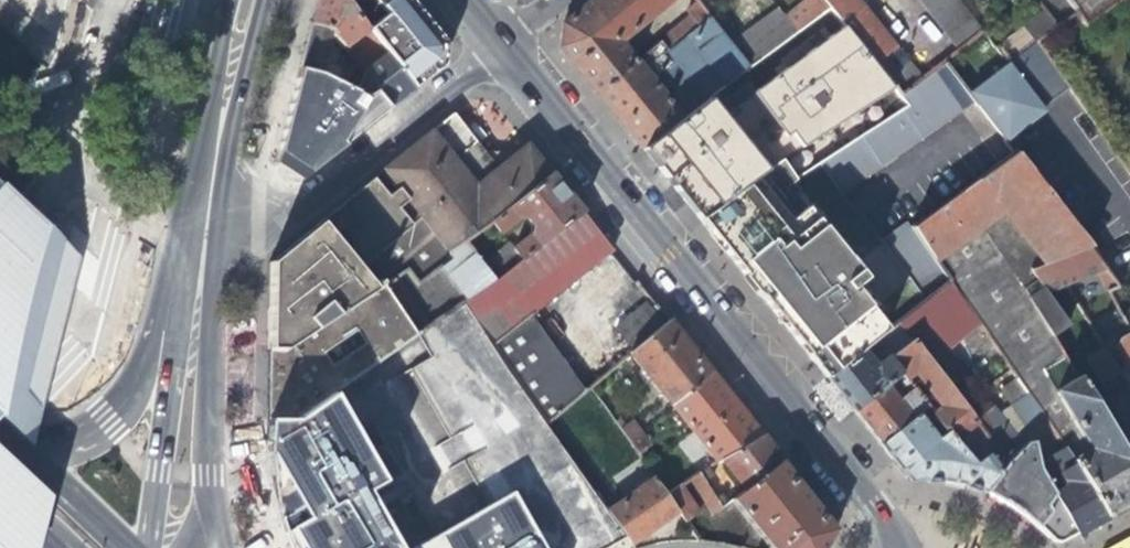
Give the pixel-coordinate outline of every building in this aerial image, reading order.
[(314,2),(311,13),(308,24),(332,30),(330,36),(342,45),(361,71),(365,72),(384,56),(365,30),(346,7),(341,0),(315,0),(314,2)] [(365,30),(384,56),(411,90),(442,66),(445,44),(430,25),(422,14),(418,10),(410,0),(384,0),(378,5),(385,15),(365,30)] [(671,0),(596,0),(590,5),(561,29),(558,48),(567,59),(579,75),(595,94),(634,62),(626,52),(618,43),(671,0)] [(804,3),(816,19),(828,9),(820,0),(808,0),(804,3)] [(828,9),(857,46),(874,68),(898,97),(919,82),(853,0),(820,0),(828,9)] [(955,56),(980,38),(952,0),(912,0),(955,56)] [(1118,0),(1065,0),(1074,14),(1082,25),(1118,0)] [(784,18),(797,33),(816,19),(804,3),(784,18)] [(686,19),(657,43),(666,54),(708,20),(696,6),(685,15),(686,19)] [(776,9),(728,44),(749,70),(788,39),(797,33),(784,18),(776,9)] [(1021,28),(1033,44),(1034,43),(1053,29),(1041,13),(1021,28)] [(708,20),(666,54),(657,43),(653,46),(634,62),(595,94),(622,128),(641,151),(680,122),(749,70),(728,44),(708,20)] [(327,48),(330,36),(332,30),(308,24),(301,53),(300,58),(297,67),(320,75),(337,82),(339,70),(334,68),(338,51),(327,48)] [(646,37),(626,52),(634,62),(653,46),(646,37)] [(1009,61),(1002,66),(1037,110),(1067,87),(1034,43),(1033,44),(1009,61)] [(998,46),(991,51),(994,56),(1002,66),(1009,61),(998,46)] [(350,80),(348,87),(364,94),(373,88),(389,107),(393,103),(396,102),(411,90),(384,56),(365,72),(363,85),(350,80)] [(1002,66),(964,95),(1005,148),(1041,116),(1002,66)] [(295,77),(292,86),(351,107),(365,126),(371,121),(373,120),(389,107),(373,88),(364,94),(348,87),(337,82),(320,75),(297,67),(295,77)] [(724,201),(698,221),(780,322),(811,360),(827,380),(895,324),(947,281),(911,231),(905,223),(878,241),(864,222),(846,204),(839,196),(959,110),(932,73),(919,82),(898,97),(906,108),(853,142),(820,163),(790,182),(775,162),(758,176),(735,193),(724,201)] [(350,108),(292,88),(286,109),(272,164),(297,181),(348,143),(346,140),(363,127),(350,108)] [(453,160),(475,143),(463,128),(457,121),(452,114),(431,131),(384,168),(428,222),(449,250),(449,261),(418,287),(404,273),(392,281),(426,328),(461,305),(493,280),(481,265),(463,242),(490,220),(548,173),(539,163),(510,157),(495,169),(473,186),(453,160)] [(482,153),(475,143),(453,160),(473,186),(495,169),(482,153)] [(1031,283),(1024,273),(1085,251),(1073,235),(1015,161),(911,231),(947,281),(1043,427),(1052,440),(1060,453),(1103,518),(1129,504),(1129,478),(1116,454),(1049,341),(1025,302),(1019,291),(1031,283)] [(266,320),(265,353),(279,354),(381,288),(392,281),(404,273),(418,287),(449,261),(449,250),(428,222),(384,168),(377,174),(371,179),(267,261),(266,309),(266,320)] [(509,244),(481,265),(493,280),(580,212),(564,193),(548,173),(490,220),(498,230),(514,218),(523,218),(530,226),(529,236),(513,249),(509,244)] [(20,429),(22,419),(42,328),(58,251),(0,196),(0,410),(20,429)] [(529,317),(611,251),(580,212),(493,280),(461,305),(491,347),(529,317)] [(1094,277),(1108,294),(1116,290),(1085,251),(1024,273),(1031,283),(1040,295),(1066,287),(1094,277)] [(1077,305),(1066,287),(1040,295),(1054,314),(1077,305)] [(413,336),(381,288),(279,354),(265,353),(264,421),(288,421),(413,336)] [(1040,295),(1025,302),(1049,341),(1065,329),(1054,314),(1040,295)] [(616,327),(635,351),(666,325),(648,302),(616,327)] [(628,539),(608,512),(594,493),(546,425),(491,347),(461,305),(426,328),(413,336),(288,421),(264,421),(264,452),(304,516),(297,521),(287,526),(300,547),(612,547),(628,539)] [(587,391),(529,317),(491,347),(546,425),(587,391)] [(630,354),(672,407),(711,374),(705,367),(690,348),(681,336),(669,322),(666,325),(635,351),(630,354)] [(895,324),(827,380),(834,390),(846,404),(849,408),(853,412),(902,381),(928,415),(943,434),(947,440),(955,451),(968,467),(982,457),(992,450),(971,424),(913,348),(895,324)] [(1127,326),(1119,330),(1123,337),(1117,345),(1129,368),(1129,332),(1127,326)] [(1102,388),(1110,382),(1120,376),(1105,351),(1087,363),(1102,388)] [(672,407),(718,463),(721,461),(761,435),(736,404),(711,374),(672,407)] [(1121,399),(1129,395),(1129,392),(1120,376),(1110,382),(1121,399)] [(917,422),(928,415),(902,381),(853,412),(859,419),(895,464),(909,481),(924,481),(933,482),(942,482),(949,483),(952,484),(956,485),(966,488),(983,494),(996,474),(982,457),(968,467),(955,451),(947,440),(943,434),(938,438),(942,443),(937,447),(927,435),(917,422)] [(1121,399),(1118,401),(1119,413),(1129,433),(1129,395),(1121,399)] [(620,430),(629,443),(640,433),(632,422),(620,430)] [(1029,455),(1052,440),(1043,427),(1026,439),(1029,455)] [(649,445),(640,433),(629,443),(637,454),(649,445)] [(1014,447),(1003,465),(996,474),(983,494),(986,495),(1001,504),(1006,507),(1021,517),(1030,523),(1047,539),(1053,540),(1060,541),(1065,539),(1073,535),(1048,500),(1032,478),(1029,455),(1026,439),(1025,433),(1011,434),(1014,447)] [(727,469),(745,491),(781,460),(775,453),(768,444),(761,435),(721,461),(727,469)] [(1116,454),(1129,478),(1129,446),(1116,454)] [(992,450),(982,457),(996,474),(1003,465),(992,450)] [(24,516),(28,499),(31,486),(32,482),(0,451),(0,547),(15,547),(24,516)] [(1058,494),(1048,500),(1073,535),(1093,523),(1103,518),(1060,453),(1045,462),(1062,486),(1058,494)] [(771,547),(828,547),(838,529),(831,521),(812,498),(781,460),(745,491),(734,500),(771,547)] [(704,484),(727,469),(721,461),(718,463),(699,475),(704,484)] [(722,510),(704,484),(699,475),(689,482),(713,515),(722,510)] [(665,521),(678,512),(667,496),(654,478),(623,501),(608,512),(628,539),(631,544),(639,539),(652,530),(665,521)] [(610,482),(594,493),(608,512),(623,501),(610,482)] [(679,488),(667,496),(678,512),(685,522),(697,514),(679,488)]
